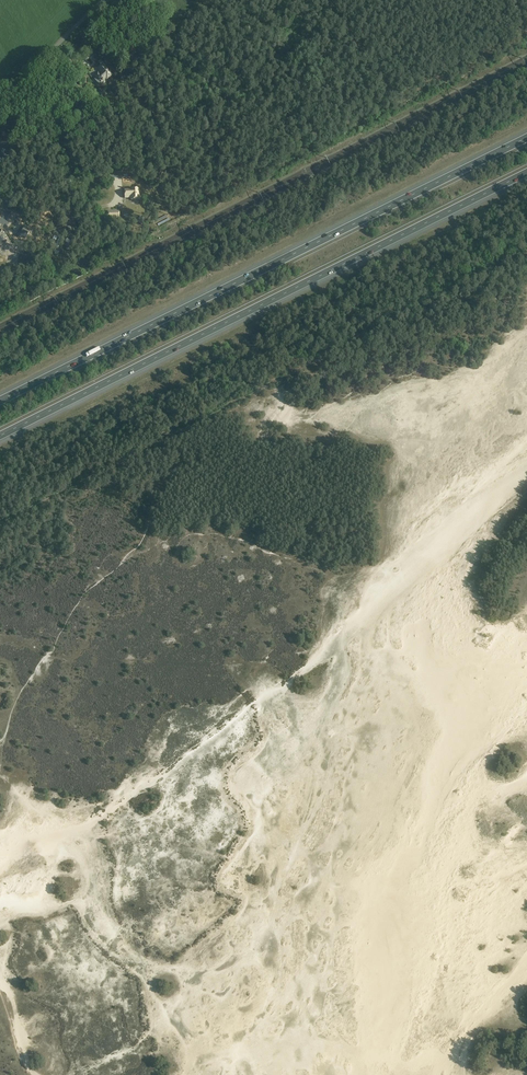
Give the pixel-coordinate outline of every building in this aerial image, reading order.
[(106,78),(107,79),(111,75),(102,64),(97,69),(102,73),(100,75),(98,73),(95,76),(101,82),(106,78)] [(99,101),(106,95),(102,91),(96,97),(99,101)] [(139,199),(139,188),(130,189),(124,189),(125,198),(129,197),(130,200),(139,199)] [(98,235),(106,235),(105,221),(98,222),(98,235)] [(24,224),(17,235),(22,238),(23,237),(26,239),(31,231),(28,229),(29,228),(24,224)]
